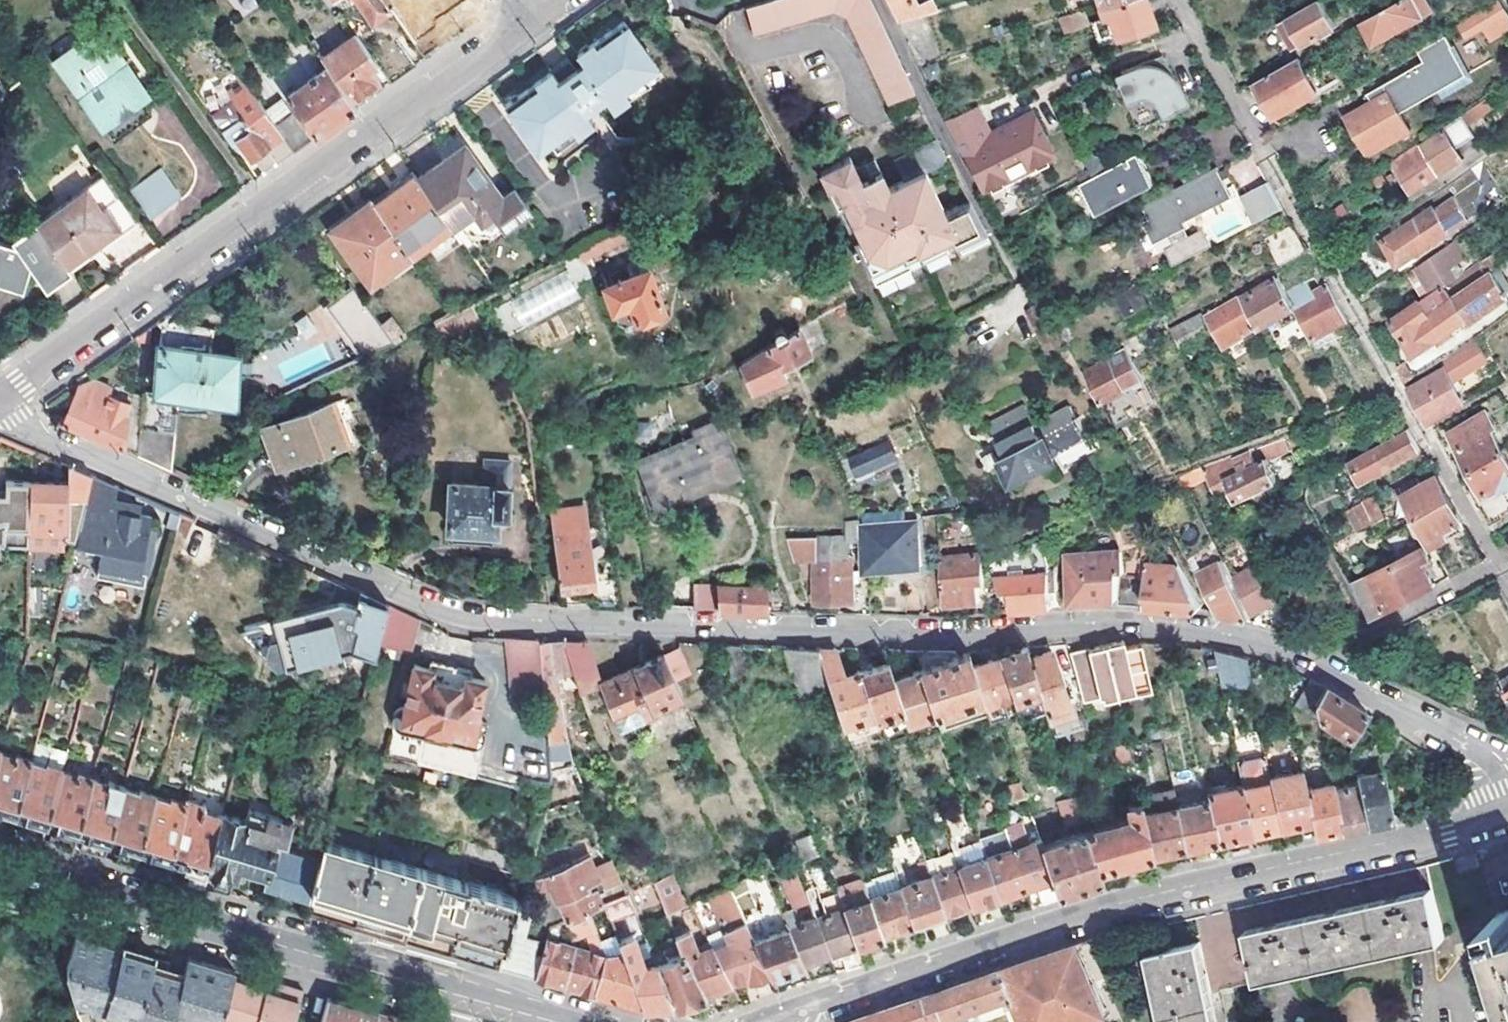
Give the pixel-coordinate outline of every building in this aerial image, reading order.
[(373,23),(391,11),(389,8),(383,0),(357,0),(373,23)] [(415,45),(431,33),(426,25),(439,16),(428,0),(411,0),(409,2),(407,0),(401,0),(389,8),(391,11),(415,45)] [(608,0),(604,0),(557,34),(556,46),(563,56),(565,60),(549,71),(503,104),(535,150),(560,132),(568,126),(575,135),(590,124),(582,114),(579,110),(589,103),(594,99),(603,93),(614,107),(628,96),(622,88),(630,82),(655,64),(608,0)] [(650,13),(665,0),(643,0),(650,13)] [(749,1),(758,27),(839,3),(851,12),(893,101),(920,88),(877,0),(752,0),(749,1)] [(896,17),(934,6),(931,0),(921,0),(916,4),(914,0),(888,0),(896,17)] [(1098,2),(1101,12),(1108,10),(1116,31),(1116,33),(1152,20),(1147,4),(1146,0),(1105,0),(1098,2)] [(1287,36),(1296,30),(1303,40),(1334,22),(1321,0),(1315,0),(1278,21),(1287,36)] [(1358,21),(1371,43),(1419,15),(1418,12),(1431,5),(1428,0),(1395,0),(1358,21)] [(1469,42),(1486,33),(1490,39),(1507,28),(1507,13),(1499,0),(1496,0),(1456,23),(1469,42)] [(1082,8),(1059,16),(1064,29),(1086,21),(1082,8)] [(1108,10),(1101,12),(1092,15),(1100,37),(1116,31),(1108,10)] [(101,27),(56,59),(99,121),(137,95),(119,67),(124,62),(101,27)] [(1296,30),(1287,36),(1292,46),(1303,40),(1296,30)] [(356,107),(386,86),(372,68),(377,64),(373,58),(356,34),(321,59),(323,62),(356,107)] [(1367,152),(1407,128),(1401,118),(1470,78),(1448,39),(1420,54),(1426,65),(1392,86),(1386,77),(1338,106),(1367,152)] [(397,41),(373,58),(377,64),(390,83),(414,65),(397,41)] [(321,59),(315,50),(278,76),(287,89),(323,62),(321,59)] [(565,60),(563,56),(551,65),(547,68),(549,71),(565,60)] [(1297,56),(1249,83),(1259,101),(1263,98),(1272,114),(1316,90),(1314,87),(1324,81),(1315,65),(1305,71),(1297,56)] [(323,62),(287,89),(284,90),(316,135),(356,107),(323,62)] [(1124,99),(1137,94),(1140,93),(1147,100),(1153,114),(1181,103),(1172,82),(1164,72),(1155,64),(1137,62),(1113,72),(1124,99)] [(622,88),(628,96),(636,90),(630,82),(622,88)] [(257,100),(269,116),(280,108),(266,88),(255,96),(257,100)] [(1140,93),(1137,94),(1141,102),(1147,100),(1140,93)] [(1484,94),(1454,115),(1458,120),(1464,116),(1466,119),(1490,103),(1484,94)] [(1263,98),(1259,101),(1268,117),(1272,114),(1263,98)] [(269,116),(257,100),(225,122),(263,173),(265,172),(293,151),(272,120),(269,116)] [(592,107),(589,103),(579,110),(582,114),(592,107)] [(995,138),(991,131),(977,105),(946,121),(971,172),(981,191),(1013,174),(1005,158),(1020,151),(1028,166),(1058,150),(1036,107),(997,128),(1001,135),(995,138)] [(272,120),(293,151),(311,139),(290,107),(272,120)] [(568,126),(560,132),(566,141),(575,135),(568,126)] [(997,128),(991,131),(995,138),(1001,135),(997,128)] [(1422,144),(1418,140),(1389,161),(1409,191),(1461,155),(1444,129),(1422,144)] [(860,249),(864,256),(878,284),(914,265),(911,260),(909,254),(921,248),(952,232),(956,241),(962,253),(995,237),(972,197),(948,209),(927,168),(952,156),(942,134),(893,158),(897,166),(904,179),(889,187),(882,174),(873,158),(855,169),(849,158),(820,173),(848,226),(853,223),(861,238),(856,240),(860,249)] [(462,142),(445,155),(448,160),(466,148),(462,142)] [(504,227),(529,209),(512,186),(499,196),(466,148),(448,160),(445,155),(415,176),(449,224),(454,221),(471,209),(479,221),(493,211),(504,227)] [(1005,158),(1013,174),(1028,166),(1020,151),(1005,158)] [(1137,153),(1094,176),(1081,183),(1096,214),(1153,183),(1137,153)] [(1178,169),(1186,184),(1212,170),(1204,155),(1178,169)] [(904,179),(897,166),(882,174),(889,187),(904,179)] [(97,178),(104,173),(100,168),(93,173),(97,178)] [(1186,184),(1144,207),(1150,218),(1158,234),(1168,229),(1170,233),(1168,234),(1173,242),(1165,246),(1173,264),(1213,243),(1204,226),(1188,235),(1181,222),(1232,195),(1218,168),(1212,170),(1186,184)] [(395,185),(373,201),(410,253),(427,241),(450,225),(449,224),(415,176),(410,170),(393,182),(395,185)] [(37,220),(12,238),(15,242),(0,238),(0,274),(24,281),(29,263),(30,264),(47,287),(72,270),(68,263),(134,216),(104,173),(97,178),(37,220)] [(156,175),(126,195),(144,219),(173,199),(156,175)] [(1283,206),(1269,181),(1243,195),(1257,221),(1283,207),(1283,206)] [(1435,205),(1427,194),(1376,229),(1362,239),(1370,252),(1386,259),(1393,255),(1397,262),(1467,215),(1457,199),(1461,196),(1458,191),(1435,205)] [(373,201),(371,198),(330,226),(370,282),(410,253),(373,201)] [(492,235),(504,227),(493,211),(479,221),(471,209),(454,221),(461,231),(492,235)] [(68,263),(72,270),(138,222),(134,216),(68,263)] [(1158,234),(1150,218),(1144,221),(1155,242),(1168,234),(1170,233),(1168,229),(1158,234)] [(853,223),(848,226),(856,240),(861,238),(853,223)] [(1276,269),(1309,251),(1305,244),(1293,224),(1262,241),(1276,269)] [(450,225),(427,241),(437,255),(459,239),(450,225)] [(921,248),(923,254),(928,264),(951,252),(948,246),(956,241),(952,232),(921,248)] [(1464,256),(1453,239),(1415,265),(1406,271),(1424,297),(1454,276),(1448,267),(1464,256)] [(909,254),(911,260),(923,254),(921,248),(909,254)] [(1501,259),(1495,248),(1454,276),(1424,297),(1392,319),(1415,352),(1466,316),(1469,320),(1507,293),(1490,267),(1501,259)] [(864,256),(860,249),(854,251),(859,260),(864,256)] [(645,260),(626,266),(630,276),(625,278),(622,270),(608,274),(612,284),(605,285),(617,322),(623,323),(638,317),(646,320),(657,316),(658,310),(663,308),(645,260)] [(508,336),(580,299),(566,270),(493,307),(508,336)] [(0,274),(0,280),(23,286),(24,281),(0,274)] [(1242,297),(1258,325),(1259,327),(1280,315),(1294,307),(1292,304),(1286,292),(1278,277),(1242,297)] [(1292,304),(1294,307),(1301,318),(1312,338),(1317,347),(1337,336),(1332,327),(1347,318),(1327,284),(1313,292),(1306,281),(1286,292),(1292,304)] [(358,289),(332,302),(361,359),(387,345),(358,289)] [(1206,314),(1208,317),(1224,344),(1258,325),(1242,297),(1241,294),(1206,314)] [(471,301),(449,311),(456,327),(478,316),(471,301)] [(1049,312),(1056,324),(1069,317),(1062,305),(1049,312)] [(1173,335),(1208,317),(1206,314),(1202,307),(1168,324),(1173,335)] [(1301,318),(1294,307),(1280,315),(1286,327),(1301,318)] [(379,321),(392,339),(403,333),(389,313),(379,321)] [(212,349),(214,325),(172,320),(160,329),(153,392),(178,394),(233,399),(238,352),(212,349)] [(784,334),(776,339),(739,362),(752,386),(771,379),(772,382),(787,375),(782,365),(808,352),(799,328),(798,326),(784,334)] [(776,339),(784,334),(783,333),(781,332),(779,331),(777,332),(775,334),(775,336),(775,338),(776,339)] [(1082,372),(1099,401),(1138,381),(1149,404),(1157,401),(1128,348),(1082,372)] [(1428,422),(1466,400),(1454,378),(1466,371),(1458,355),(1444,362),(1447,367),(1409,388),(1425,417),(1428,422)] [(85,381),(61,422),(137,455),(143,393),(131,392),(130,400),(109,393),(112,385),(94,379),(85,381)] [(143,391),(143,393),(137,455),(146,459),(171,470),(178,394),(153,392),(143,391)] [(276,465),(346,438),(333,401),(262,428),(276,465)] [(1023,403),(986,421),(1002,453),(1000,454),(1012,477),(1052,457),(1051,454),(1057,451),(1064,465),(1101,446),(1093,430),(1084,435),(1081,427),(1083,426),(1077,415),(1075,416),(1068,404),(1033,422),(1023,403)] [(1469,471),(1502,452),(1495,439),(1502,435),(1489,412),(1451,434),(1459,448),(1456,449),(1469,471)] [(738,472),(719,420),(693,430),(696,437),(635,460),(656,511),(692,497),(690,491),(738,472)] [(553,426),(554,434),(565,431),(564,423),(553,426)] [(1420,448),(1408,426),(1373,447),(1383,465),(1384,467),(1420,448)] [(1218,463),(1224,476),(1235,500),(1277,482),(1266,458),(1288,447),(1283,437),(1279,439),(1237,456),(1218,463)] [(880,443),(853,455),(859,470),(886,458),(880,443)] [(1365,451),(1366,454),(1375,469),(1383,465),(1373,447),(1365,451)] [(1469,471),(1483,496),(1486,494),(1488,497),(1500,490),(1506,486),(1507,490),(1507,449),(1502,452),(1469,471)] [(1375,469),(1366,454),(1357,459),(1366,475),(1375,469)] [(1351,462),(1336,471),(1344,486),(1359,477),(1351,462)] [(1210,482),(1224,476),(1218,463),(1203,469),(1207,476),(1210,482)] [(1196,471),(1178,475),(1185,487),(1207,476),(1203,469),(1196,471)] [(89,476),(75,470),(72,493),(85,496),(89,476)] [(1405,493),(1417,515),(1448,497),(1435,475),(1421,482),(1417,475),(1395,488),(1400,495),(1405,493)] [(112,509),(116,488),(89,476),(85,496),(74,544),(100,550),(94,575),(139,585),(151,535),(148,528),(146,527),(148,518),(133,514),(134,510),(124,508),(123,511),(112,509)] [(0,491),(0,547),(4,547),(5,530),(30,531),(31,483),(31,481),(6,481),(6,491),(0,491)] [(507,483),(450,481),(448,527),(451,527),(450,540),(492,542),(493,528),(494,528),(495,510),(505,511),(507,483)] [(30,531),(30,532),(63,533),(65,533),(66,483),(31,483),(30,531)] [(1500,490),(1488,497),(1490,499),(1501,493),(1500,490)] [(1371,495),(1362,500),(1373,521),(1382,516),(1371,495)] [(1448,497),(1417,515),(1430,538),(1434,546),(1451,537),(1447,528),(1461,520),(1448,497)] [(1362,500),(1343,511),(1356,538),(1377,528),(1373,521),(1362,500)] [(584,506),(550,509),(558,584),(572,582),(576,585),(587,584),(589,580),(592,578),(584,506)] [(1414,534),(1430,538),(1417,515),(1381,537),(1386,546),(1412,531),(1414,534)] [(788,538),(794,560),(812,559),(815,602),(854,600),(855,613),(870,613),(868,589),(854,590),(854,582),(860,582),(859,574),(853,574),(852,556),(849,556),(847,538),(864,538),(862,524),(860,518),(846,520),(846,524),(847,534),(788,538)] [(917,519),(862,524),(864,538),(866,569),(921,563),(917,519)] [(30,531),(5,530),(4,547),(0,547),(0,565),(5,565),(6,554),(29,555),(29,546),(30,532),(30,531)] [(62,547),(63,533),(30,532),(29,546),(62,547)] [(1142,542),(1140,577),(1146,578),(1145,606),(1172,608),(1198,609),(1201,604),(1179,565),(1150,562),(1151,549),(1147,549),(1147,543),(1142,542)] [(1425,547),(1394,562),(1412,597),(1435,585),(1424,564),(1432,560),(1425,547)] [(1125,559),(1122,550),(1065,556),(1067,581),(1069,602),(1115,599),(1116,576),(1124,577),(1125,559)] [(1234,552),(1225,560),(1252,610),(1275,599),(1255,564),(1236,574),(1234,552)] [(984,553),(940,557),(944,604),(987,601),(984,553)] [(1193,571),(1216,612),(1253,622),(1219,560),(1193,571)] [(1394,562),(1356,581),(1375,615),(1383,612),(1412,597),(1394,562)] [(1004,573),(1009,612),(1049,608),(1048,602),(1044,570),(1004,573)] [(1140,577),(1124,577),(1116,576),(1115,599),(1115,604),(1145,606),(1146,578),(1140,577)] [(592,578),(591,605),(620,606),(616,579),(592,578)] [(719,584),(718,609),(764,610),(765,584),(719,583),(719,584)] [(693,584),(692,609),(718,609),(719,584),(693,584)] [(885,587),(886,614),(905,615),(905,587),(885,587)] [(386,607),(359,596),(354,608),(342,602),(271,618),(285,663),(349,648),(355,650),(373,655),(377,641),(386,607)] [(1294,635),(1277,604),(1263,610),(1273,627),(1294,635)] [(28,607),(28,615),(40,615),(40,607),(28,607)] [(386,607),(377,641),(403,648),(409,645),(416,619),(386,607)] [(243,624),(245,645),(273,643),(271,622),(243,624)] [(537,639),(506,638),(511,700),(543,697),(537,642),(537,639)] [(549,639),(549,641),(554,667),(570,663),(563,640),(549,639)] [(563,640),(570,663),(575,678),(594,671),(581,640),(563,640)] [(544,642),(537,642),(543,697),(547,739),(567,737),(559,695),(554,667),(549,641),(544,642)] [(1106,645),(1116,696),(1151,687),(1142,642),(1123,646),(1122,641),(1118,642),(1106,645)] [(1049,644),(1051,651),(1071,711),(1082,707),(1080,700),(1068,652),(1066,643),(1049,644)] [(739,644),(724,644),(732,675),(749,669),(739,644)] [(1116,696),(1106,645),(1092,648),(1087,649),(1087,647),(1068,652),(1080,700),(1100,695),(1101,700),(1116,696)] [(678,646),(664,653),(675,676),(689,669),(678,646)] [(818,647),(781,646),(798,692),(829,681),(818,647)] [(998,656),(1012,693),(1021,715),(1045,706),(1029,658),(1025,646),(1003,654),(998,656)] [(818,647),(829,681),(844,722),(874,711),(860,671),(859,668),(844,673),(834,648),(818,647)] [(373,655),(355,650),(352,661),(370,666),(373,655)] [(979,663),(976,650),(967,651),(990,714),(991,717),(1006,711),(1001,698),(1012,693),(998,656),(979,663)] [(1213,650),(1220,683),(1252,684),(1247,657),(1213,650)] [(680,694),(682,693),(675,676),(664,653),(663,651),(599,682),(610,709),(643,694),(651,709),(653,708),(658,719),(685,706),(680,694)] [(967,651),(919,668),(934,711),(941,731),(990,714),(967,651)] [(1051,651),(1029,658),(1045,706),(1049,718),(1071,711),(1051,651)] [(397,726),(400,727),(413,730),(412,733),(460,742),(460,740),(472,742),(475,742),(477,741),(479,739),(481,737),(482,737),(486,719),(475,717),(483,678),(468,674),(469,668),(431,661),(430,668),(413,664),(405,705),(401,705),(398,706),(395,708),(393,711),(392,714),(392,717),(393,721),(394,723),(397,726)] [(905,713),(893,678),(887,661),(867,669),(860,671),(874,711),(876,716),(888,712),(890,718),(905,713)] [(919,668),(893,678),(905,713),(908,720),(934,711),(919,668)] [(1364,711),(1323,684),(1309,679),(1294,703),(1319,718),(1348,735),(1364,711)] [(1386,726),(1355,773),(1357,782),(1366,823),(1391,817),(1380,767),(1401,736),(1386,726)] [(1126,742),(1113,743),(1119,763),(1130,762),(1126,742)] [(0,752),(0,806),(17,811),(31,761),(32,758),(16,753),(15,756),(0,752)] [(1241,783),(1251,833),(1281,826),(1271,779),(1271,776),(1269,770),(1267,758),(1265,759),(1261,755),(1246,758),(1243,763),(1237,764),(1239,776),(1241,783)] [(45,765),(31,761),(17,811),(22,812),(16,832),(28,835),(42,839),(47,820),(62,769),(62,766),(46,762),(45,765)] [(77,774),(62,769),(47,820),(60,823),(78,828),(93,778),(93,775),(78,771),(77,774)] [(1271,776),(1271,779),(1281,826),(1311,820),(1304,789),(1300,770),(1271,776)] [(124,784),(109,780),(108,783),(93,778),(78,828),(84,830),(79,849),(90,853),(104,856),(109,837),(124,787),(124,784)] [(683,794),(691,790),(686,778),(677,782),(683,794)] [(1007,785),(1013,801),(1026,797),(1021,780),(1007,785)] [(1332,782),(1304,789),(1311,820),(1314,834),(1336,829),(1342,828),(1333,787),(1332,782)] [(1357,782),(1333,787),(1342,828),(1347,827),(1366,823),(1357,782)] [(1207,791),(1208,799),(1217,840),(1251,833),(1241,783),(1207,791)] [(140,792),(124,787),(109,837),(126,842),(141,846),(155,796),(156,793),(141,789),(140,792)] [(224,813),(229,794),(212,789),(208,804),(205,811),(223,815),(224,813)] [(1081,816),(1074,793),(1058,799),(1065,822),(1081,816)] [(171,801),(155,796),(141,846),(156,850),(172,855),(187,801),(172,797),(171,801)] [(187,801),(172,855),(170,863),(190,868),(187,880),(203,885),(223,815),(205,811),(208,804),(188,799),(187,801)] [(1208,799),(1176,806),(1185,847),(1217,840),(1208,799)] [(1134,803),(1138,816),(1151,855),(1185,847),(1176,806),(1147,813),(1143,801),(1134,803)] [(239,860),(268,868),(275,845),(286,848),(293,820),(249,808),(246,819),(224,813),(223,815),(203,885),(231,892),(239,860)] [(1138,816),(1085,827),(1098,866),(1151,855),(1138,816)] [(524,878),(528,862),(463,844),(459,857),(426,848),(426,851),(329,824),(320,857),(310,895),(305,913),(343,924),(452,955),(501,969),(510,935),(519,897),(464,881),(469,863),(524,878)] [(1014,849),(1028,844),(1021,825),(1007,830),(1014,849)] [(1042,845),(1058,894),(1064,891),(1101,876),(1098,866),(1085,827),(1042,845)] [(825,852),(819,839),(799,847),(804,859),(825,852)] [(1028,844),(1014,849),(1027,887),(1036,884),(1043,903),(1059,897),(1058,894),(1042,845),(1040,840),(1028,844)] [(1478,851),(1495,907),(1507,903),(1507,843),(1478,851)] [(887,846),(901,887),(915,926),(945,916),(932,877),(926,862),(919,865),(924,880),(907,885),(899,862),(900,862),(894,844),(887,846)] [(284,888),(310,895),(320,857),(286,848),(275,845),(268,868),(264,882),(277,886),(284,888)] [(953,851),(954,854),(957,860),(963,857),(960,849),(953,851)] [(1014,849),(986,858),(999,897),(1027,887),(1014,849)] [(952,870),(932,877),(945,916),(973,906),(959,867),(957,860),(954,854),(948,857),(952,870)] [(588,912),(603,906),(596,891),(591,893),(588,886),(599,881),(588,855),(535,880),(539,890),(552,885),(567,921),(588,912)] [(986,858),(959,867),(973,906),(999,897),(986,858)] [(765,872),(762,864),(746,873),(748,879),(765,872)] [(812,907),(796,870),(781,876),(793,906),(802,903),(805,910),(812,907)] [(765,872),(748,879),(758,901),(776,894),(765,872)] [(656,883),(664,901),(669,913),(686,906),(673,875),(656,883)] [(837,886),(844,907),(857,946),(867,942),(873,960),(890,954),(884,936),(870,898),(863,877),(837,886)] [(632,909),(634,914),(664,901),(656,883),(626,896),(632,909)] [(730,886),(717,892),(731,923),(729,924),(736,940),(722,946),(722,943),(713,947),(728,984),(748,978),(749,982),(770,975),(755,937),(751,927),(730,886)] [(901,887),(870,898),(884,936),(915,926),(901,887)] [(1258,982),(1444,938),(1433,888),(1396,896),(1341,909),(1266,926),(1246,931),(1258,982)] [(608,920),(632,909),(626,896),(603,906),(608,920)] [(783,910),(784,913),(802,964),(829,955),(816,916),(796,923),(790,907),(783,910)] [(844,907),(816,916),(829,955),(838,952),(844,970),(863,964),(857,946),(844,907)] [(573,940),(596,932),(588,912),(567,921),(573,940)] [(1507,948),(1507,912),(1498,915),(1507,948)] [(781,929),(755,937),(770,975),(802,964),(784,913),(777,916),(781,929)] [(1200,932),(1230,930),(1229,914),(1198,917),(1200,932)] [(729,924),(707,934),(711,943),(713,947),(722,943),(722,946),(736,940),(729,924)] [(682,945),(702,992),(728,984),(713,947),(711,943),(705,946),(706,949),(701,951),(694,932),(686,935),(683,927),(676,930),(682,945)] [(73,993),(136,1012),(133,1021),(149,1021),(149,1020),(158,1021),(168,1021),(170,1012),(204,1021),(220,1021),(231,980),(234,970),(212,963),(186,956),(182,973),(151,964),(154,955),(134,950),(74,932),(70,946),(65,964),(73,993)] [(616,939),(622,956),(643,1009),(659,1008),(672,1007),(655,965),(644,968),(633,938),(624,941),(621,934),(615,937),(616,939)] [(537,943),(510,935),(501,969),(512,972),(528,976),(537,943)] [(548,939),(546,946),(537,979),(554,983),(564,986),(573,946),(548,939)] [(601,942),(606,955),(622,956),(616,939),(601,942)] [(1200,942),(1149,953),(1164,1021),(1218,1021),(1206,967),(1200,942)] [(546,946),(537,943),(528,976),(537,979),(546,946)] [(651,957),(655,965),(672,1007),(673,1009),(705,998),(702,992),(682,945),(651,957)] [(606,955),(573,946),(564,986),(576,990),(594,995),(606,955)] [(1080,946),(998,973),(883,1011),(849,1021),(938,1021),(1005,999),(1009,1008),(1020,1004),(1027,1021),(1097,1021),(1110,1017),(1080,946)] [(622,956),(606,955),(594,995),(617,1001),(643,1009),(622,956)] [(220,1021),(292,1021),(301,988),(286,984),(282,996),(265,992),(266,989),(231,980),(220,1021)] [(376,1009),(351,1002),(327,995),(319,1021),(372,1021),(376,1009)] [(376,1009),(372,1021),(417,1021),(417,1020),(394,1014),(376,1009)]
